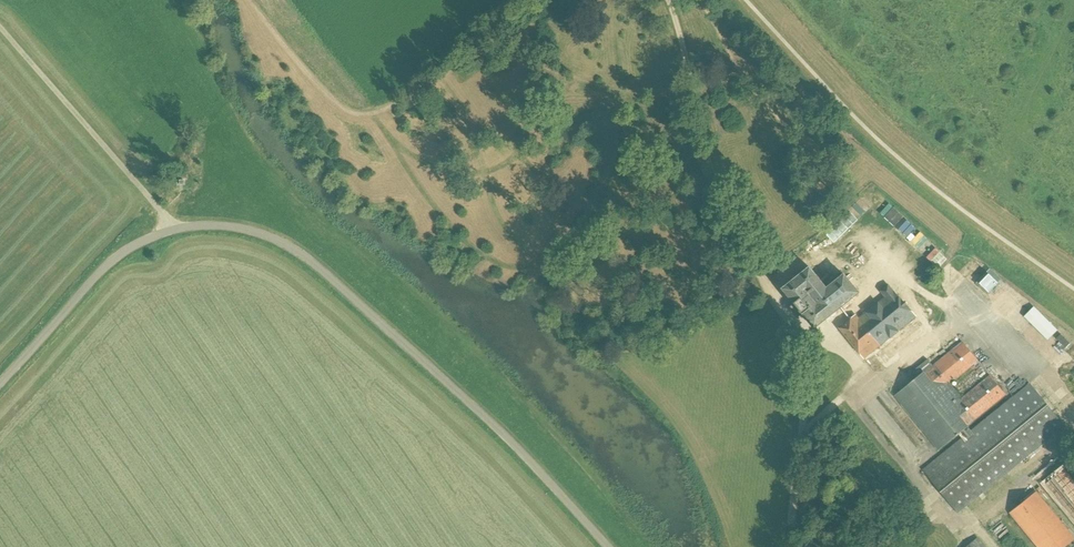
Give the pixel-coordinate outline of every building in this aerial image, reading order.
[(784,289),(815,327),(859,292),(844,275),(827,289),(810,268),(784,289)] [(840,327),(865,357),(916,315),(895,289),(894,290),(888,284),(880,290),(886,296),(859,318),(856,314),(840,327)] [(1058,367),(1069,356),(1045,331),(1034,342),(1058,367)] [(923,469),(958,512),(1065,426),(1030,383),(972,430),(968,425),(1006,395),(989,375),(963,397),(951,383),(978,361),(962,341),(933,365),(928,359),(910,373),(915,379),(895,395),(938,450),(958,433),(962,438),(923,469)] [(887,401),(891,413),(900,410),(896,398),(887,401)] [(1073,518),(1073,461),(1046,484),(1073,518)] [(1037,546),(1065,546),(1073,540),(1073,537),(1037,492),(1009,513),(1037,546)] [(978,537),(966,546),(986,546),(978,537)]
